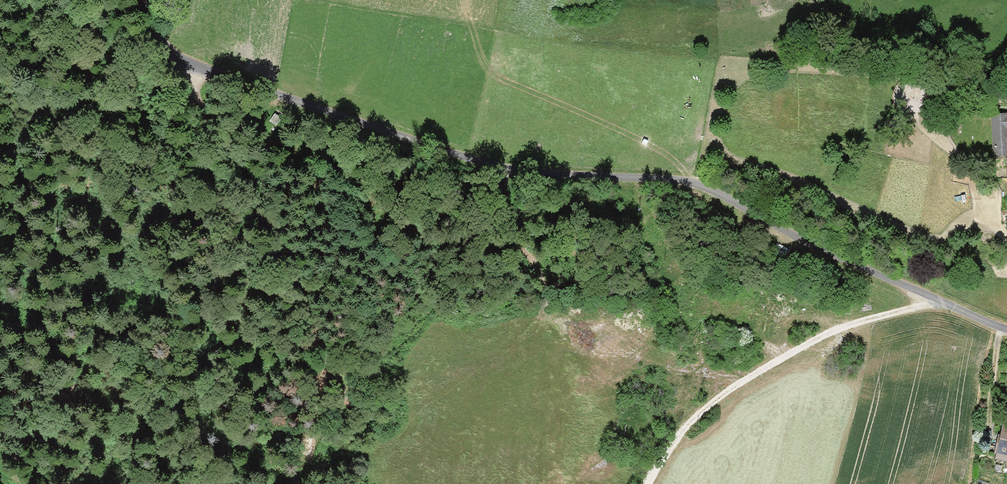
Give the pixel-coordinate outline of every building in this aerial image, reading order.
[(989,107),(991,155),(1006,154),(1006,113),(1006,106),(989,107)] [(1005,156),(992,158),(993,177),(1003,176),(1003,167),(1006,166),(1005,156)] [(1001,421),(992,458),(1006,462),(1006,422),(1001,421)]
